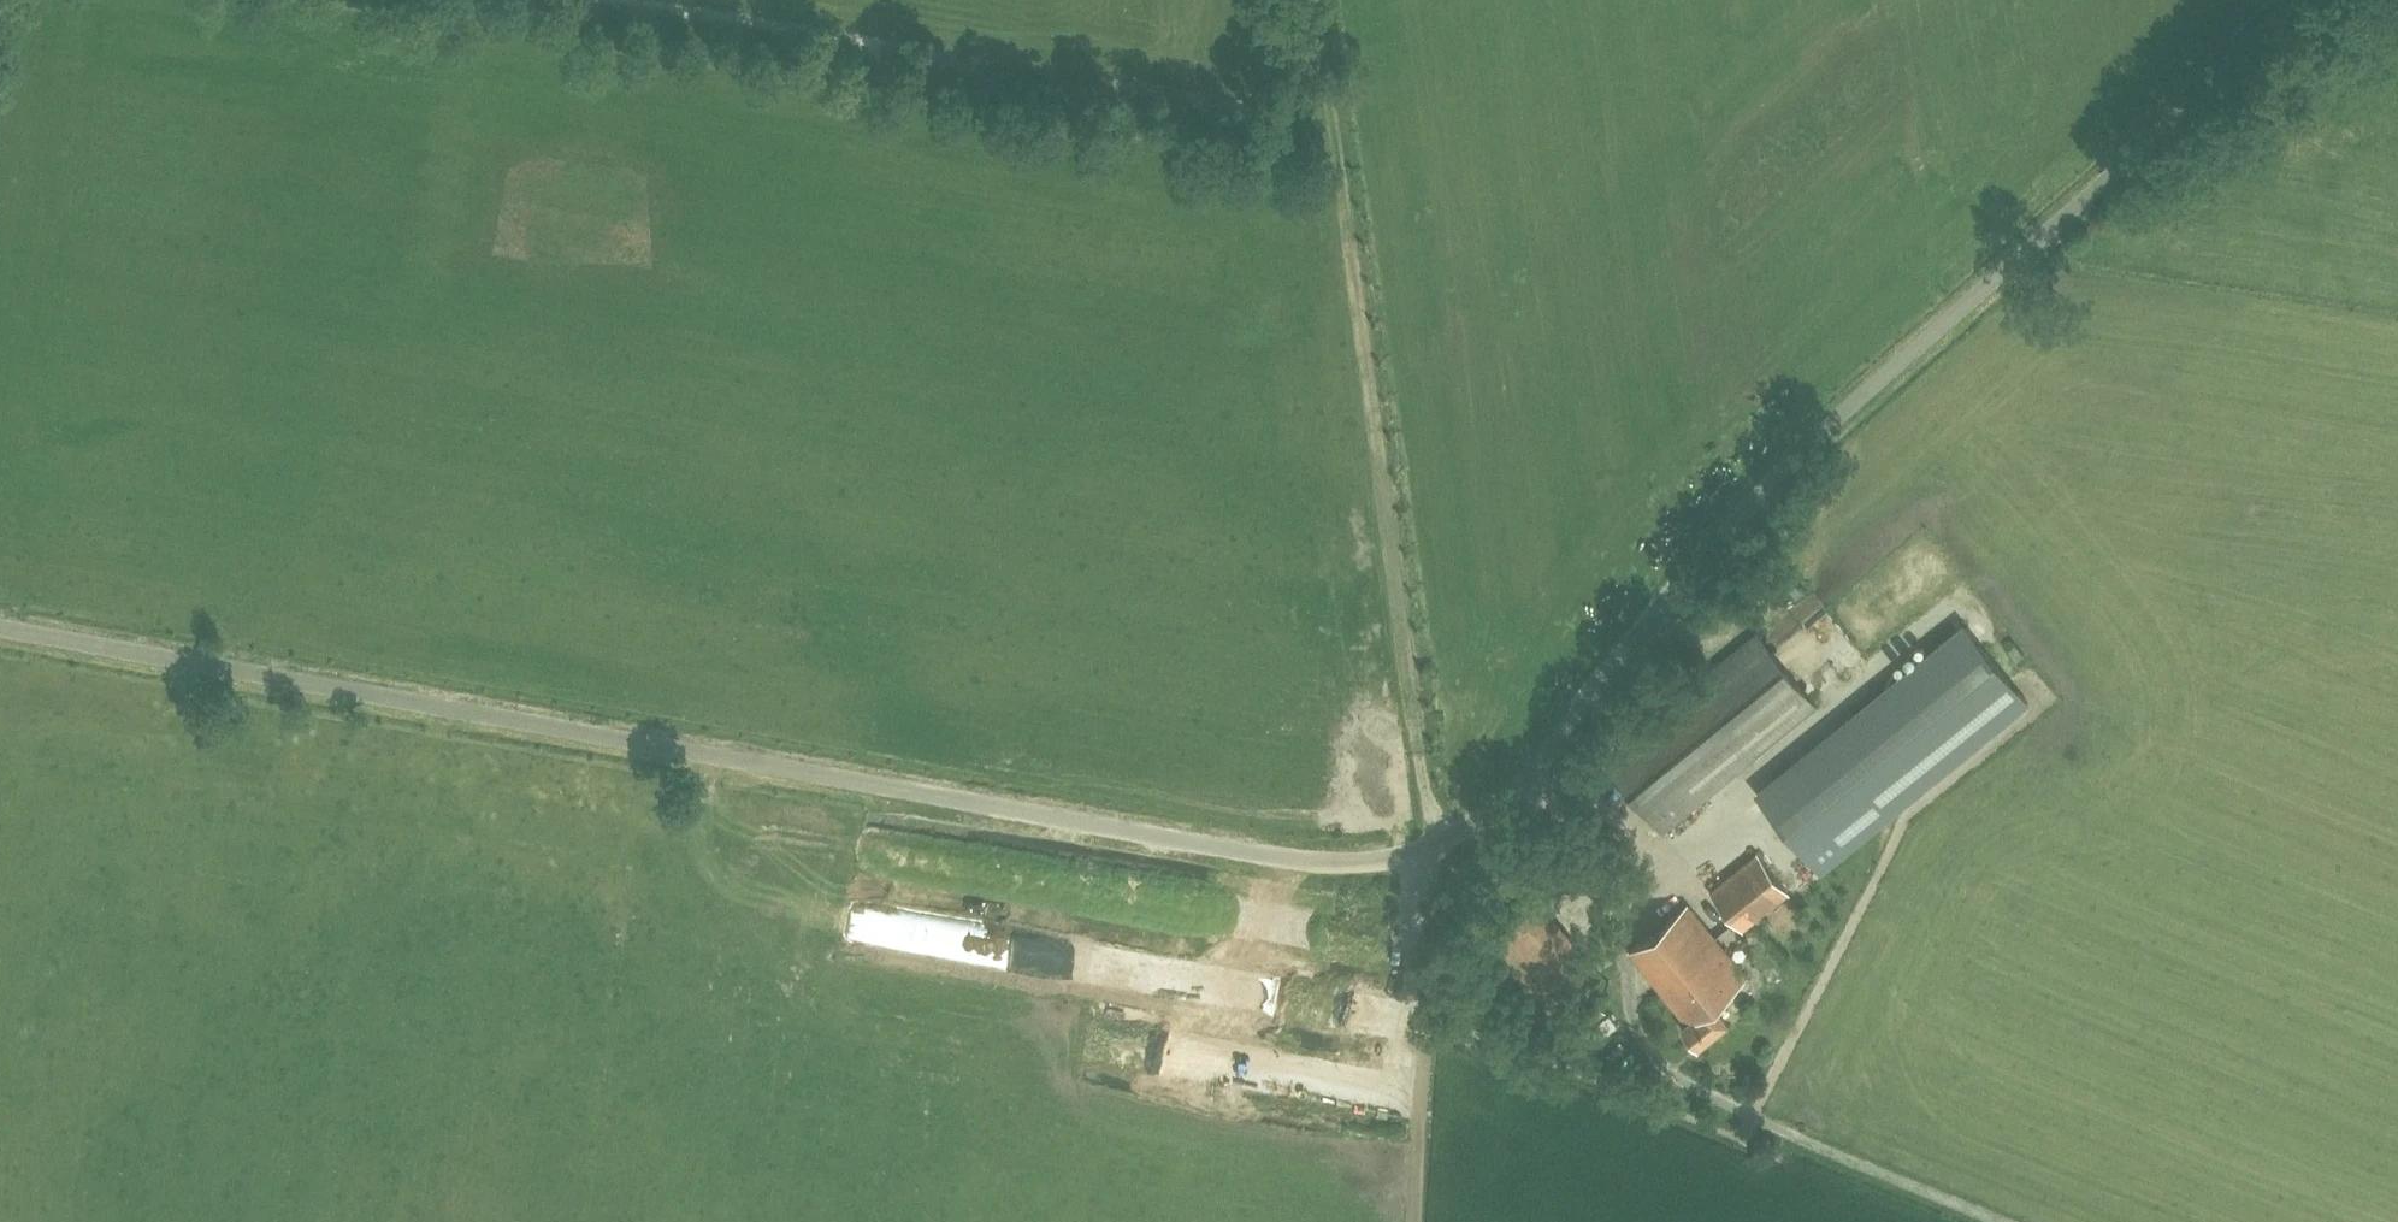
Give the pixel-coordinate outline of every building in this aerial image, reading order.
[(1964,621),(1754,791),(1820,873),(2030,703),(1964,621)] [(1603,756),(1664,831),(1817,706),(1756,631),(1603,756)] [(1755,849),(1707,888),(1743,932),(1790,893),(1755,849)] [(1727,1022),(1711,1002),(1744,975),(1685,904),(1628,951),(1687,1021),(1681,1026),(1698,1046),(1727,1022)]
